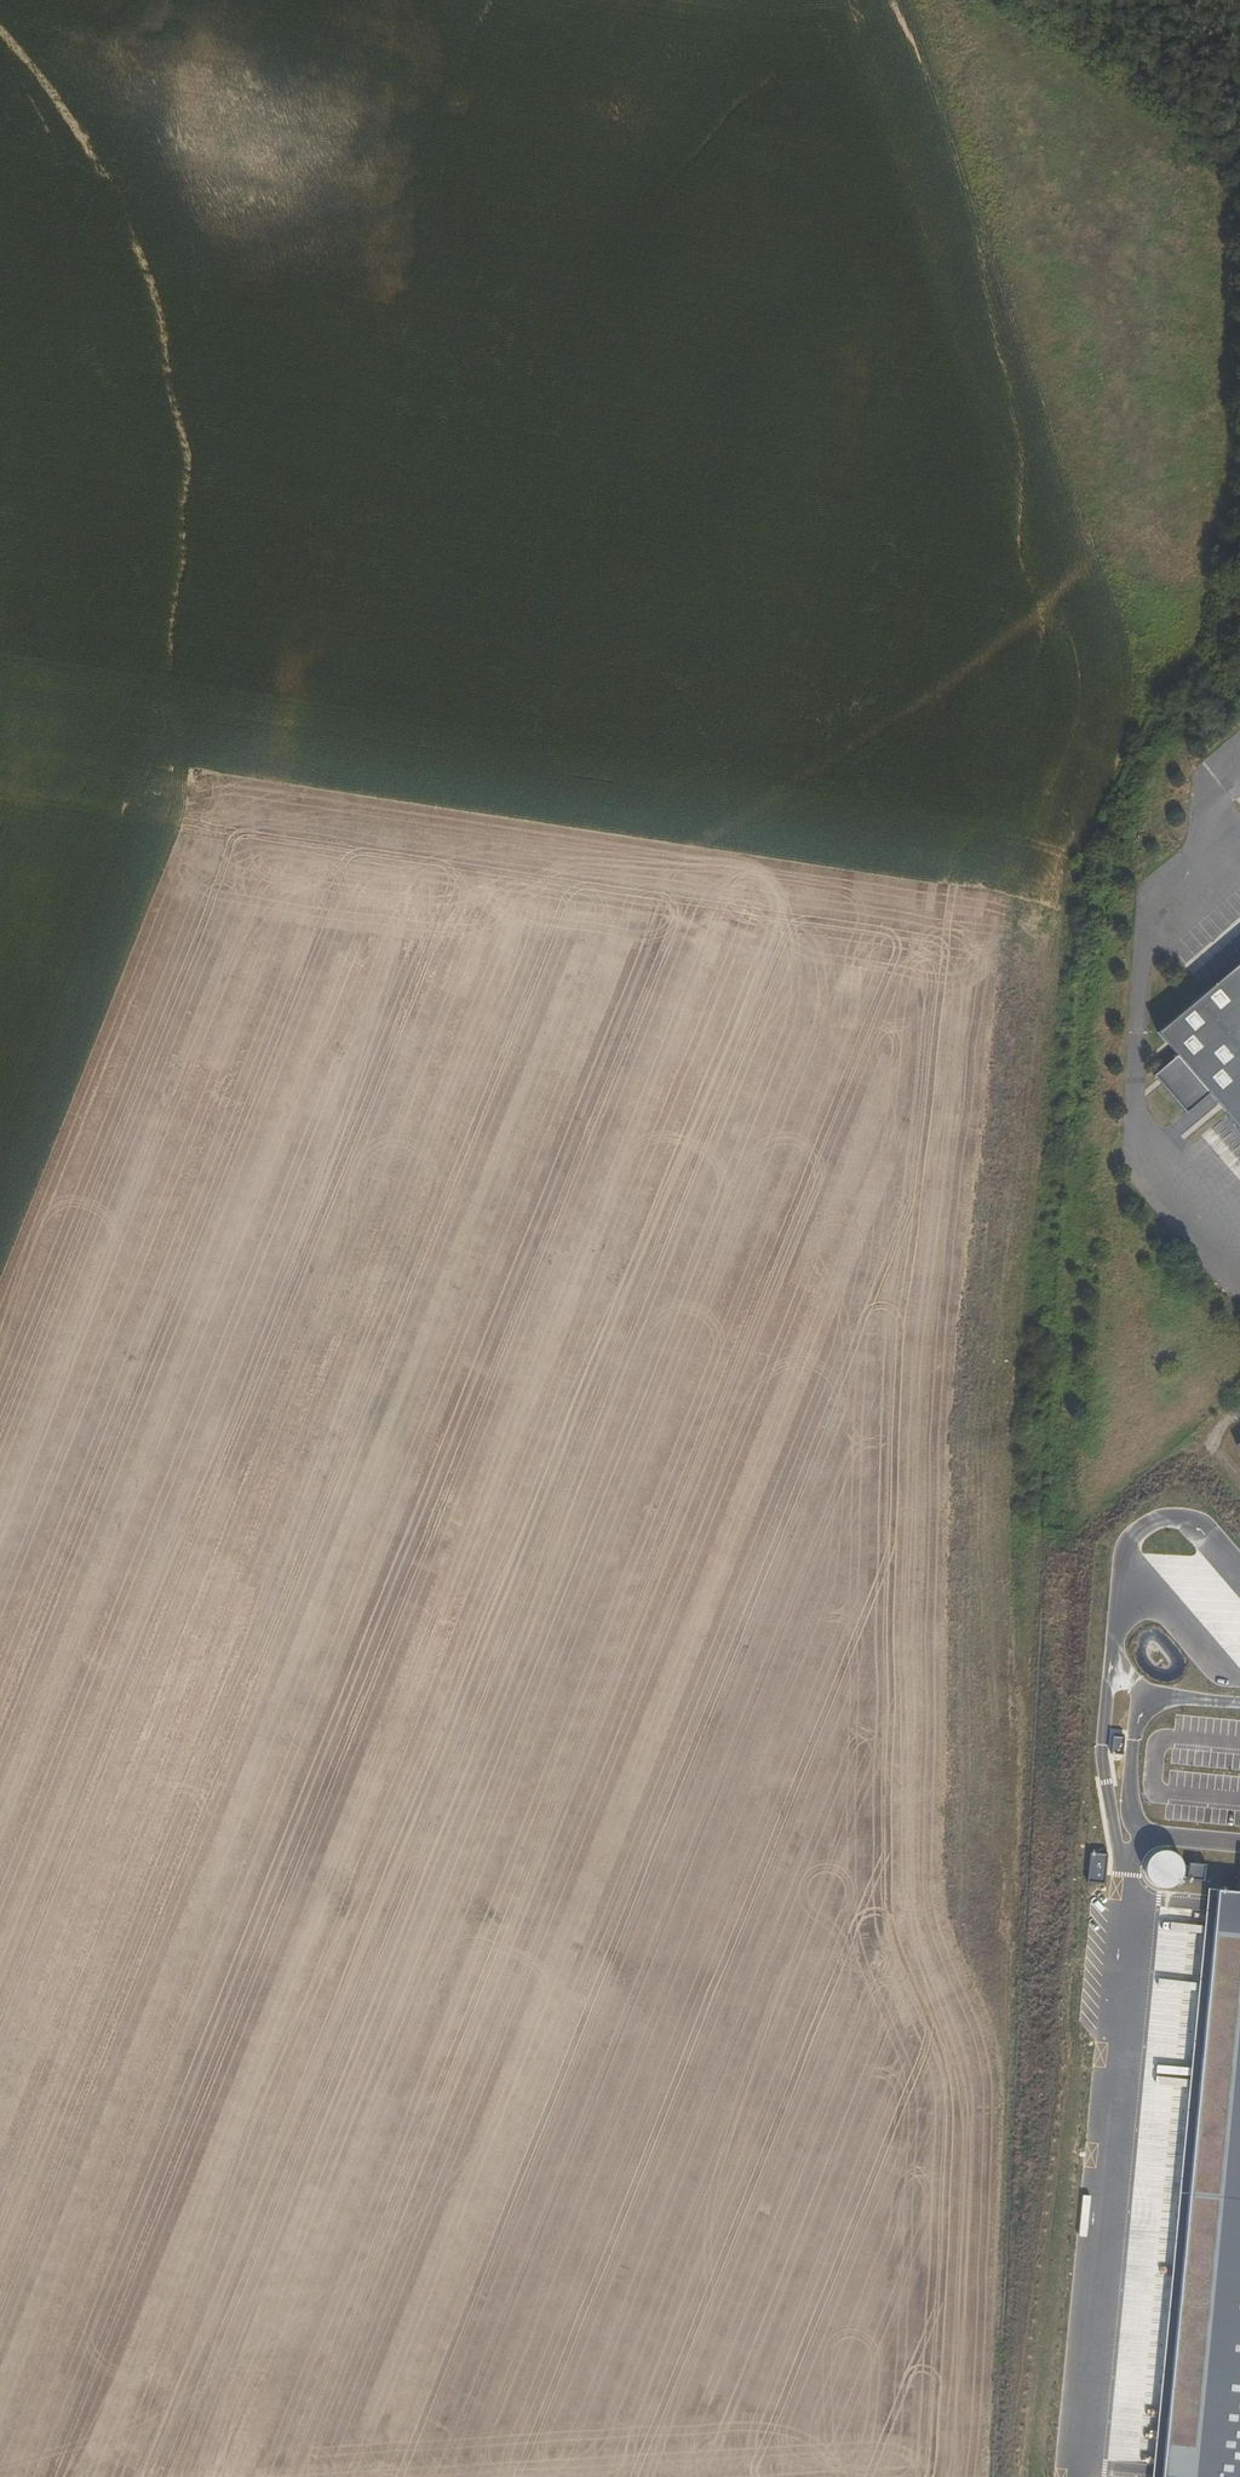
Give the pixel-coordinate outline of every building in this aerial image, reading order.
[(1156,1031),(1175,1054),(1152,1074),(1185,1113),(1208,1093),(1239,1130),(1239,959),(1156,1031)] [(1124,1736),(1111,1736),(1110,1753),(1123,1754),(1124,1736)] [(1107,1854),(1089,1853),(1087,1882),(1105,1883),(1107,1854)] [(1204,1864),(1189,1863),(1188,1879),(1203,1880),(1204,1864)] [(1207,1888),(1151,2476),(1239,2476),(1239,1880),(1239,1891),(1207,1888)]
